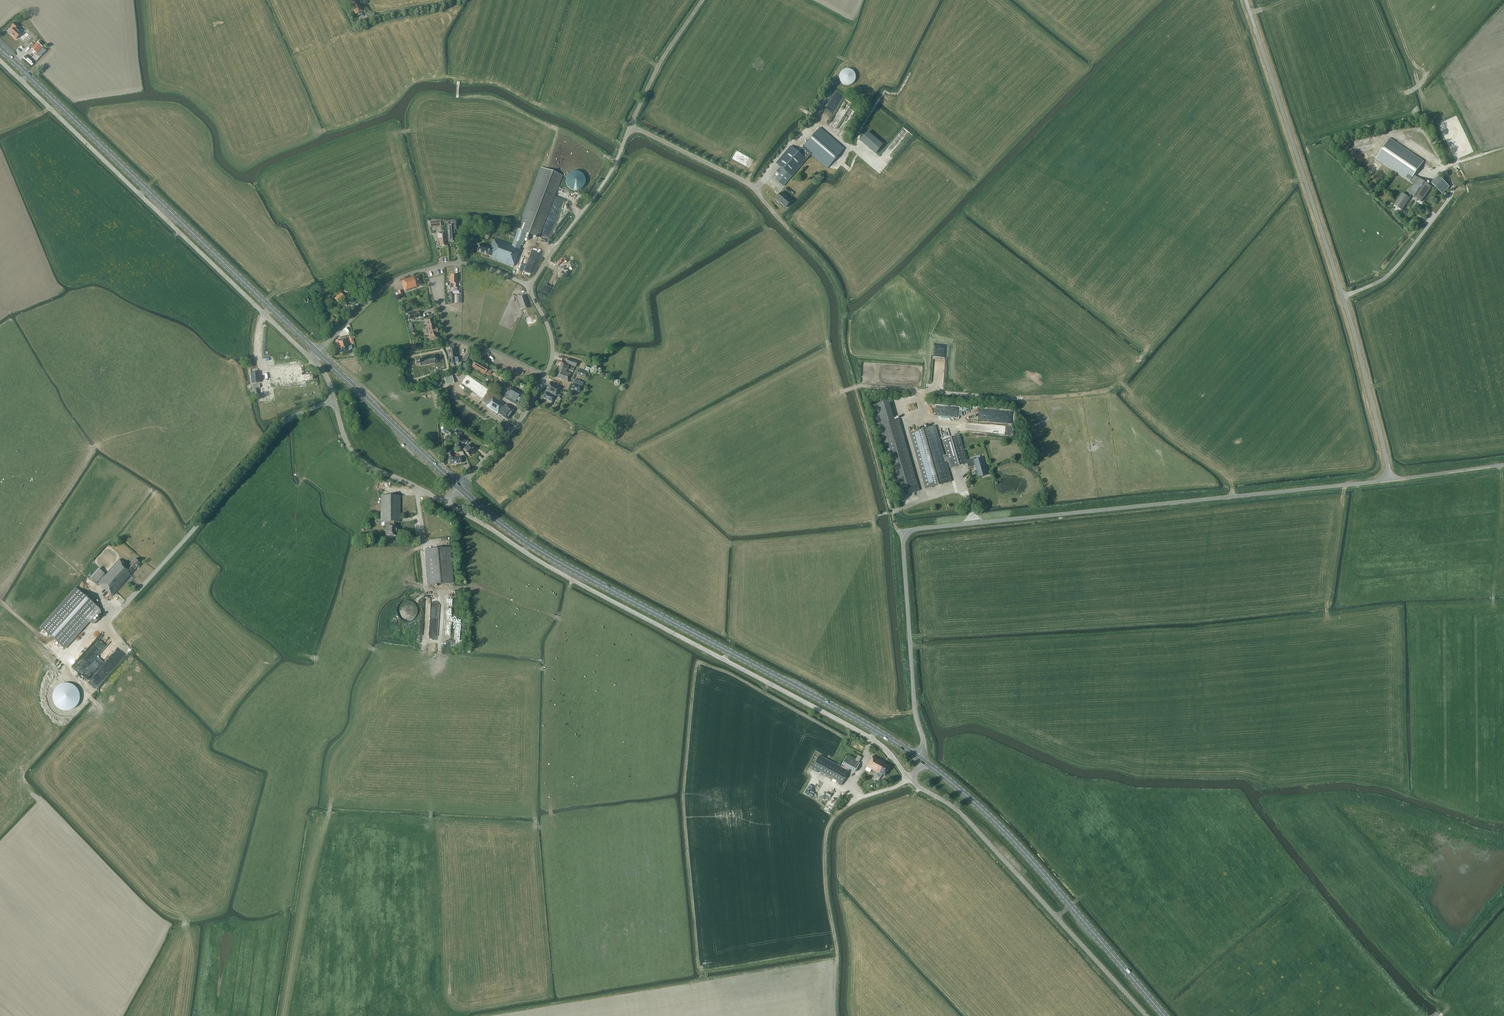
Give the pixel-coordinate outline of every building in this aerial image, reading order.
[(355,14),(362,11),(358,1),(356,1),(356,0),(351,2),(354,7),(352,8),(355,14)] [(16,29),(19,25),(16,23),(10,28),(12,30),(10,33),(16,39),(21,34),(16,29)] [(31,49),(36,54),(42,47),(37,43),(31,49)] [(848,86),(850,85),(851,85),(852,84),(854,83),(854,82),(855,81),(856,79),(856,78),(856,77),(856,75),(855,74),(855,73),(854,72),(853,71),(852,70),(851,70),(849,69),(848,69),(847,69),(845,69),(844,70),(843,70),(842,71),(841,72),(840,73),(840,74),(839,75),(839,77),(839,78),(839,79),(840,81),(840,82),(841,83),(842,84),(843,85),(844,85),(846,85),(847,86),(848,86)] [(844,107),(846,104),(843,102),(840,107),(839,106),(835,114),(837,115),(839,111),(844,114),(847,108),(844,107)] [(893,139),(900,144),(899,145),(902,148),(911,135),(901,127),(893,139)] [(808,152),(827,168),(844,149),(820,128),(798,153),(791,146),(776,163),(780,167),(776,171),(779,174),(775,179),(783,186),(803,163),(806,159),(804,157),(808,152)] [(872,154),(880,145),(864,131),(856,140),(872,154)] [(1422,202),(1432,187),(1418,178),(1414,175),(1423,161),(1390,138),(1376,159),(1410,182),(1413,184),(1408,192),(1409,193),(1407,196),(1403,193),(1395,205),(1402,210),(1410,198),(1412,195),(1422,202)] [(1372,142),(1352,149),(1354,155),(1374,149),(1372,142)] [(518,230),(527,233),(539,238),(562,176),(542,168),(518,230)] [(585,184),(585,181),(585,178),(584,175),(582,173),(580,172),(577,171),(574,171),(571,172),(569,173),(567,175),(566,178),(565,181),(566,184),(567,186),(569,188),(571,190),(574,191),(577,191),(580,190),(582,188),(584,186),(585,184)] [(1445,191),(1434,180),(1431,183),(1442,194),(1445,191)] [(776,199),(776,200),(776,201),(778,203),(779,202),(786,208),(791,201),(782,192),(776,199)] [(556,196),(556,221),(565,198),(557,195),(556,196)] [(451,224),(446,225),(447,241),(449,241),(449,242),(454,242),(453,237),(454,237),(454,233),(458,233),(457,221),(451,222),(451,224)] [(494,239),(491,248),(486,246),(480,244),(478,251),(491,256),(491,258),(513,266),(521,245),(523,246),(527,233),(518,230),(512,246),(494,239)] [(446,239),(445,232),(437,233),(437,239),(438,239),(439,247),(446,246),(445,240),(446,239)] [(531,276),(536,263),(528,259),(524,269),(521,268),(520,271),(531,276)] [(414,277),(413,276),(402,280),(406,291),(417,287),(416,286),(422,284),(419,276),(414,277)] [(350,293),(346,288),(340,293),(339,293),(336,296),(337,296),(334,299),(339,304),(345,298),(342,296),(345,293),(347,296),(350,293)] [(525,295),(518,297),(522,310),(529,308),(525,295)] [(407,319),(419,316),(418,310),(406,313),(407,319)] [(437,332),(436,329),(435,329),(432,318),(425,319),(430,339),(437,338),(436,333),(437,332)] [(351,346),(348,346),(346,338),(336,340),(338,349),(339,348),(340,353),(350,351),(352,348),(351,346)] [(449,364),(458,363),(457,357),(455,358),(454,349),(453,349),(453,345),(449,345),(450,350),(447,350),(449,364)] [(462,361),(467,363),(471,356),(466,354),(462,361)] [(433,356),(418,359),(419,361),(415,362),(415,365),(419,365),(420,366),(435,363),(437,361),(436,358),(433,356)] [(476,359),(471,367),(484,374),(488,367),(476,359)] [(568,381),(570,373),(566,372),(569,364),(561,362),(555,377),(568,381)] [(584,378),(586,372),(578,369),(576,374),(584,378)] [(260,382),(259,371),(250,372),(252,383),(260,382)] [(444,377),(447,385),(455,383),(452,375),(444,377)] [(477,390),(485,395),(489,389),(471,376),(465,385),(476,393),(477,390)] [(583,383),(574,380),(571,389),(579,392),(583,383)] [(561,387),(550,381),(545,391),(546,391),(543,398),(551,402),(555,396),(556,396),(561,387)] [(266,401),(269,401),(269,400),(273,400),(276,400),(274,386),(272,386),(270,386),(270,388),(264,388),(265,391),(265,393),(266,401)] [(522,395),(510,388),(503,398),(516,405),(518,401),(520,399),(519,399),(522,395)] [(505,405),(503,404),(504,404),(501,402),(499,401),(501,397),(495,393),(489,389),(485,395),(480,401),(486,405),(486,406),(497,414),(497,413),(501,416),(506,420),(513,410),(505,405)] [(945,407),(944,417),(955,417),(955,407),(945,407)] [(899,419),(876,425),(882,445),(884,452),(887,452),(899,496),(919,491),(899,419)] [(978,476),(988,473),(986,466),(985,466),(983,458),(974,460),(974,458),(966,460),(959,435),(939,440),(935,426),(910,433),(925,489),(951,481),(945,461),(948,460),(950,468),(967,463),(968,468),(975,465),(978,476)] [(459,435),(457,439),(465,444),(467,441),(459,435)] [(469,456),(474,451),(468,444),(463,449),(469,456)] [(450,465),(462,463),(461,457),(454,458),(453,450),(447,451),(447,459),(449,459),(450,465)] [(384,522),(384,526),(386,526),(386,536),(396,536),(396,525),(396,522),(399,522),(399,495),(381,495),(380,522),(384,522)] [(427,585),(453,583),(450,547),(424,549),(427,585)] [(140,565),(139,564),(140,563),(134,559),(128,567),(119,560),(105,576),(104,575),(104,574),(98,568),(90,577),(96,583),(97,582),(99,583),(98,584),(112,596),(130,575),(136,567),(137,568),(140,565)] [(76,588),(41,628),(64,649),(100,610),(76,588)] [(399,602),(399,619),(416,619),(416,602),(399,602)] [(95,645),(90,650),(94,654),(89,659),(92,662),(104,649),(100,645),(98,647),(95,645)] [(111,662),(117,656),(115,654),(109,659),(111,662)] [(849,771),(819,755),(812,769),(841,785),(849,771)] [(846,755),(842,764),(855,771),(860,762),(846,755)] [(890,766),(885,763),(873,756),(871,760),(870,759),(866,766),(878,773),(877,775),(880,777),(882,774),(885,775),(890,766)]
